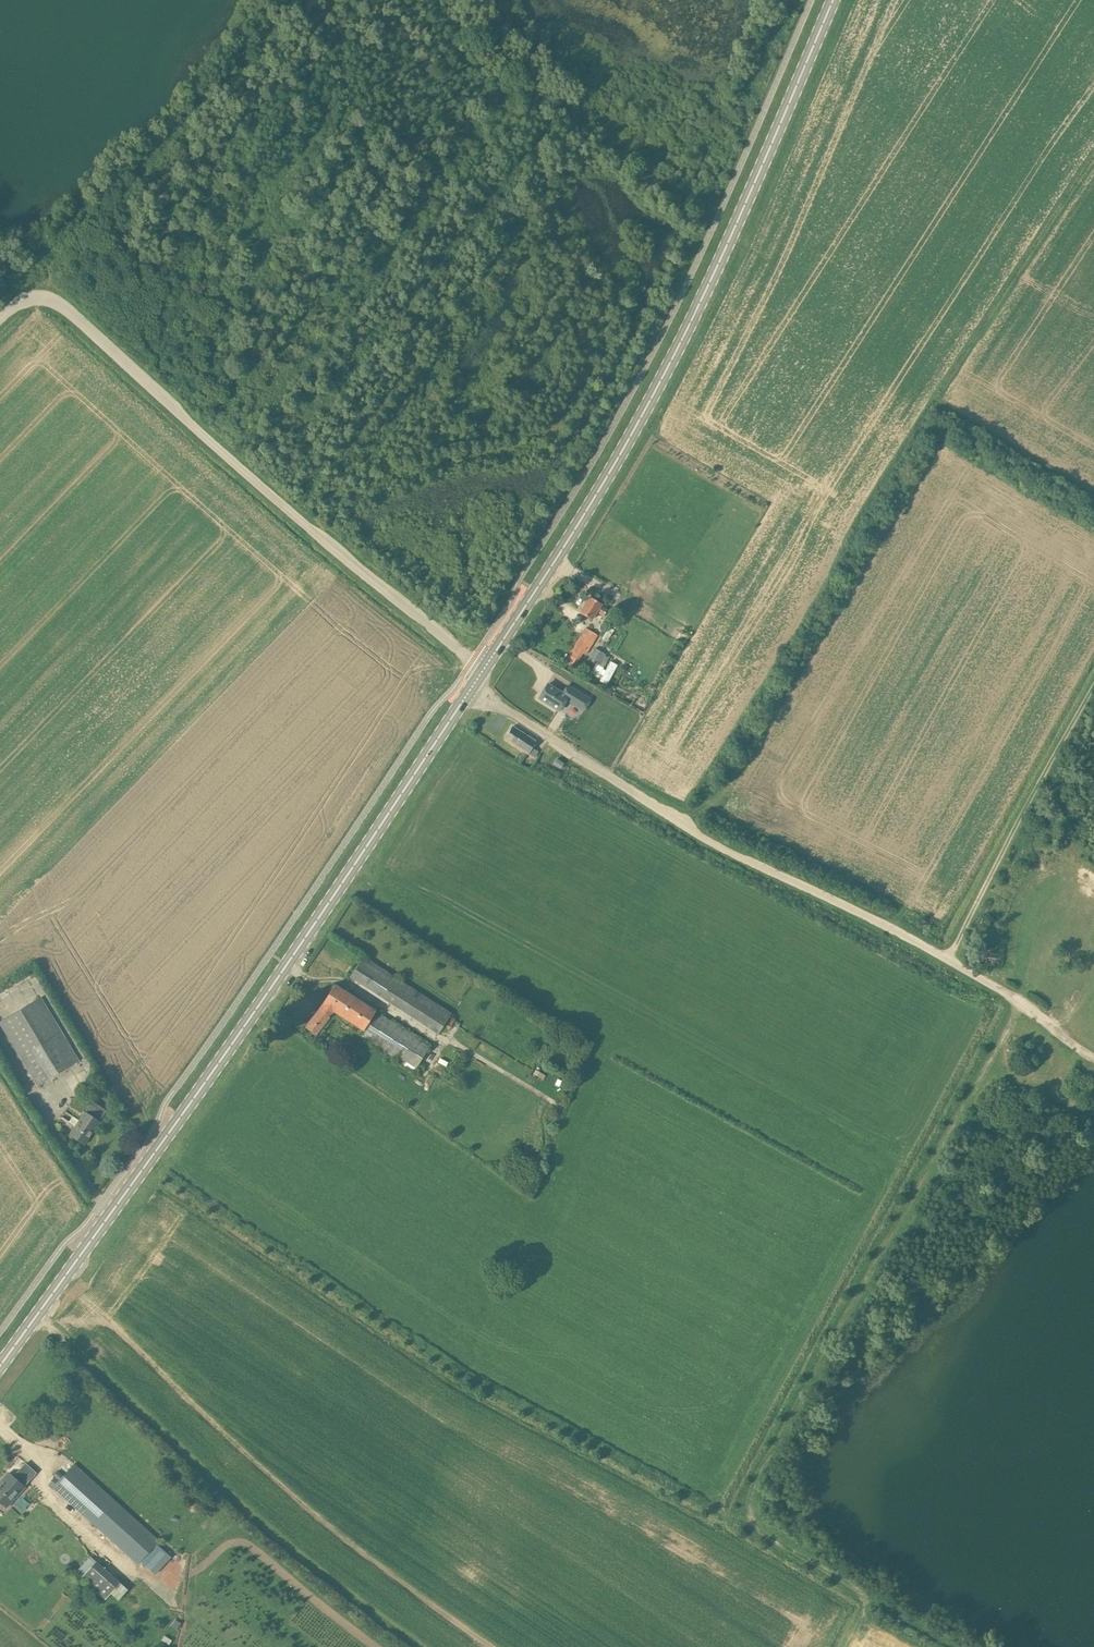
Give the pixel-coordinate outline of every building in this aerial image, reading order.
[(603,616),(607,609),(601,605),(601,604),(589,597),(580,612),(592,620),(596,612),(603,616)] [(586,655),(598,635),(585,627),(564,662),(574,668),(583,653),(586,655)] [(594,648),(587,660),(596,665),(603,653),(594,648)] [(606,686),(617,666),(610,662),(599,682),(606,686)] [(547,684),(539,697),(559,710),(565,700),(575,705),(583,710),(590,699),(582,695),(568,686),(562,694),(553,688),(549,685),(547,684)] [(534,758),(538,752),(532,747),(536,741),(512,726),(504,739),(528,754),(527,754),(534,758)] [(560,769),(564,763),(556,758),(553,764),(560,769)] [(438,1034),(451,1012),(363,956),(350,977),(438,1034)] [(375,1012),(335,984),(322,1004),(305,1027),(316,1034),(333,1010),(363,1030),(359,1036),(414,1070),(430,1045),(376,1011),(375,1012)] [(79,1061),(41,997),(0,1022),(0,1023),(38,1085),(79,1061)] [(99,1121),(106,1110),(92,1101),(85,1112),(84,1112),(78,1120),(72,1116),(69,1122),(75,1126),(69,1134),(84,1144),(99,1122),(99,1121)] [(60,1435),(51,1426),(47,1431),(56,1439),(60,1435)] [(37,1472),(25,1462),(13,1477),(8,1473),(0,1481),(0,1502),(6,1507),(25,1487),(24,1486),(37,1472)] [(55,1477),(49,1484),(137,1564),(140,1561),(141,1560),(156,1542),(159,1540),(74,1463),(63,1475),(57,1470),(52,1475),(55,1477)] [(13,1504),(20,1513),(31,1505),(23,1496),(13,1504)] [(111,1592),(120,1582),(95,1560),(80,1577),(105,1599),(111,1592)]
